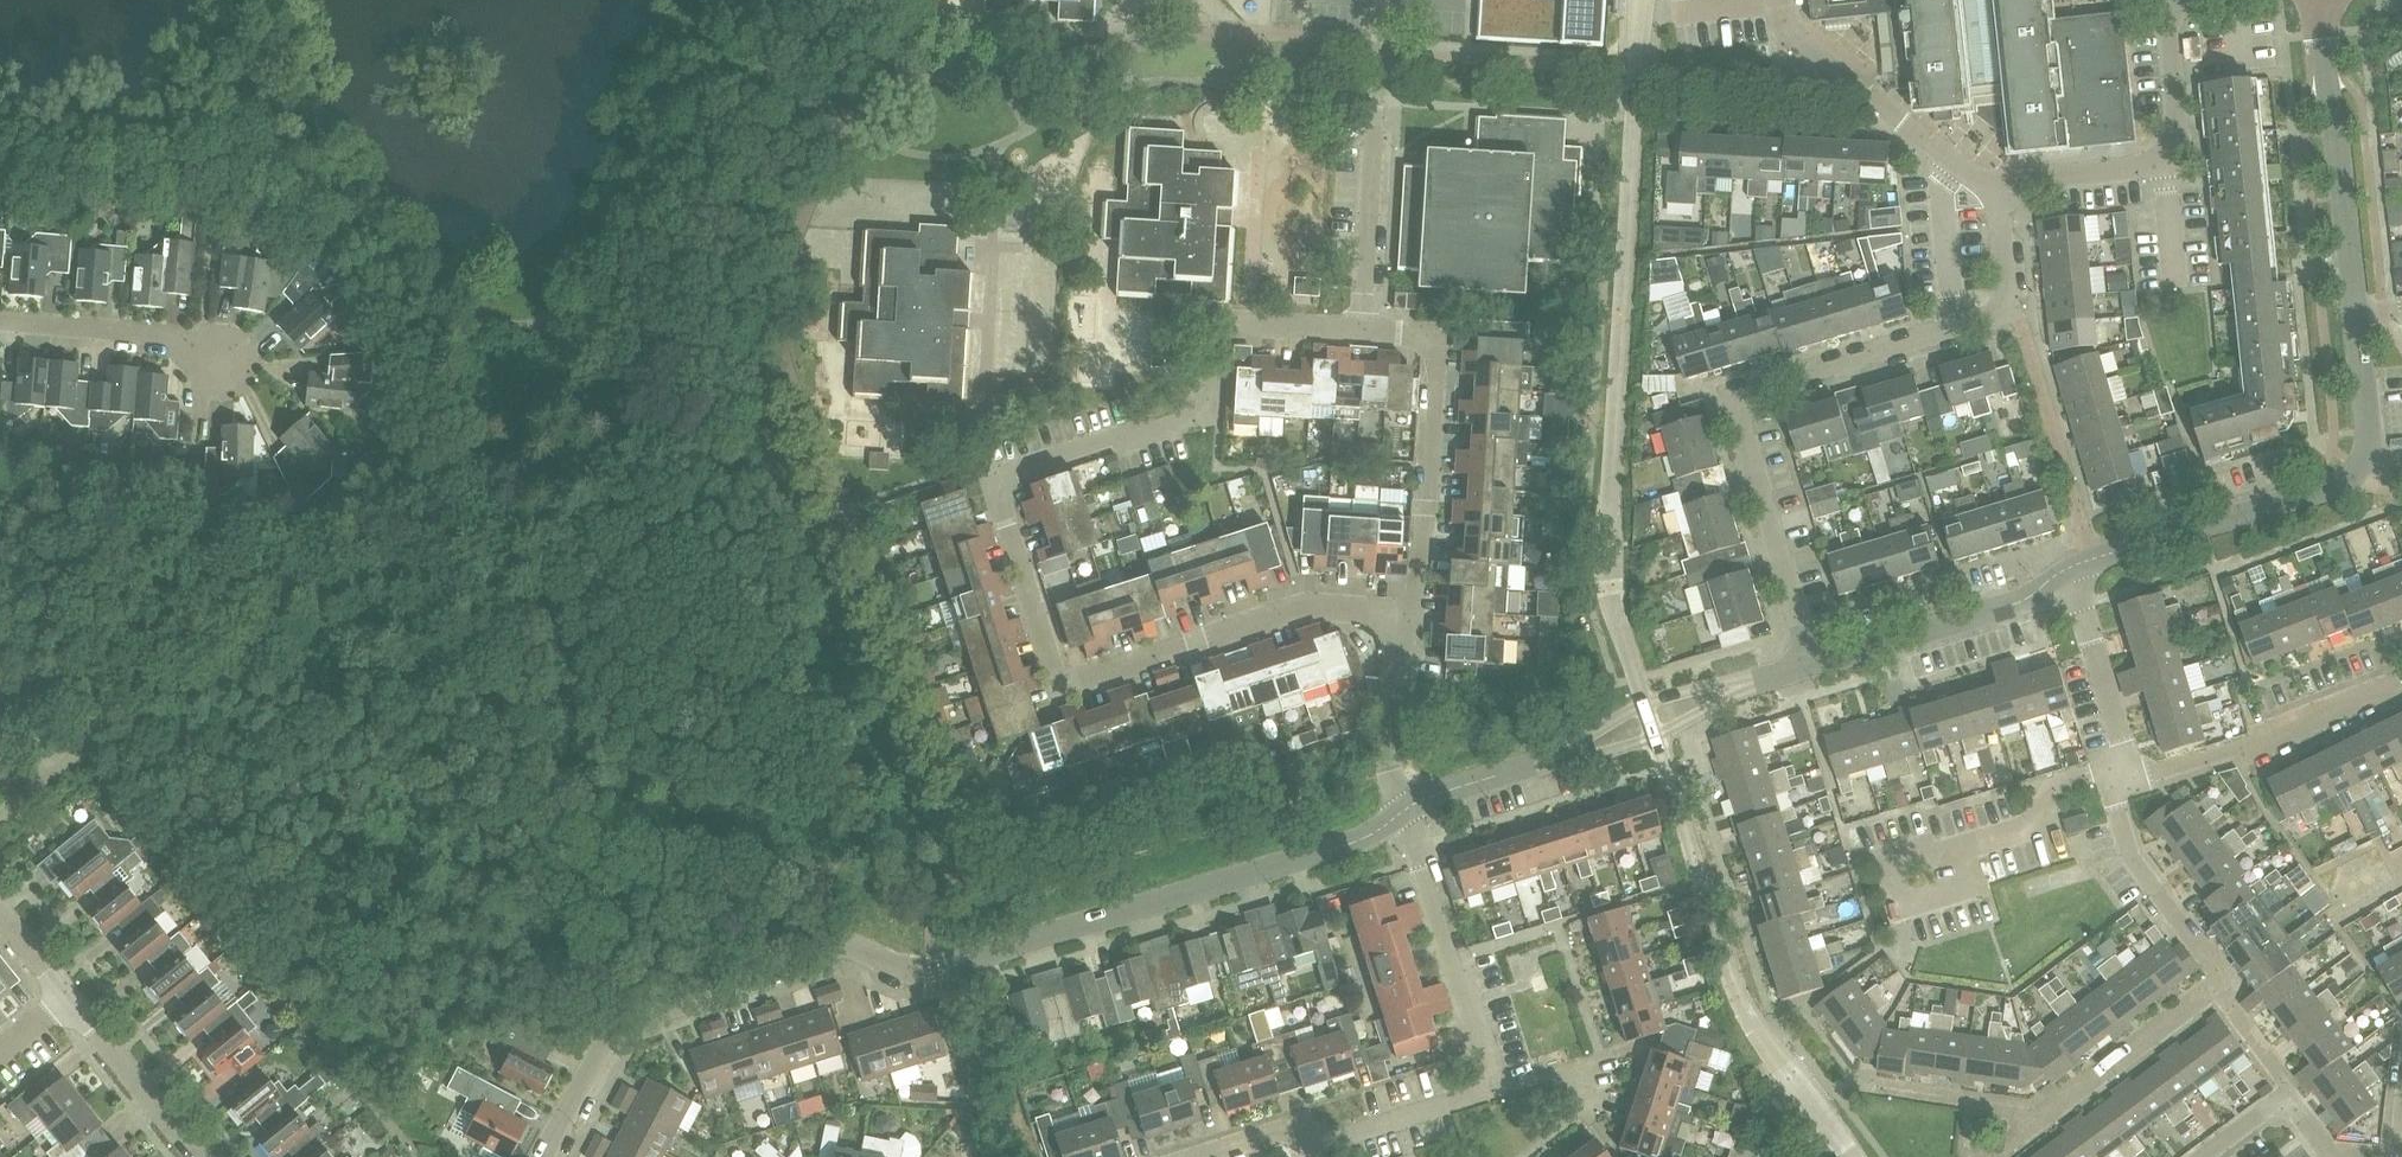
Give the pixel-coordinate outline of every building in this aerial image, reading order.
[(1098,0),(985,0),(984,16),(1024,18),(1025,0),(1060,2),(1058,21),(1096,23),(1098,0)] [(1603,0),(1480,0),(1478,38),(1600,46),(1603,0)] [(2008,156),(2137,142),(2132,94),(2124,12),(2047,21),(2045,0),(1811,0),(1813,22),(1890,14),(1898,90),(1923,87),(1926,113),(1937,112),(1938,122),(1960,119),(1964,118),(1965,114),(1964,109),(1975,108),(1977,107),(1978,115),(1987,122),(1997,131),(2005,130),(2008,156)] [(919,28),(933,29),(935,10),(921,9),(919,28)] [(2207,84),(2226,265),(2238,264),(2253,399),(2194,416),(2207,460),(2256,446),(2302,433),(2297,384),(2286,283),(2274,284),(2252,79),(2207,84)] [(1477,117),(1476,117),(1474,155),(1463,154),(1426,152),(1425,168),(1408,167),(1408,165),(1406,164),(1399,269),(1398,269),(1398,271),(1418,272),(1417,287),(1420,288),(1524,294),(1524,292),(1525,283),(1526,262),(1563,264),(1564,252),(1570,252),(1573,196),(1575,168),(1582,168),(1584,148),(1563,146),(1564,119),(1565,119),(1566,118),(1496,113),(1496,120),(1477,118),(1477,117)] [(1101,239),(1120,241),(1116,296),(1155,298),(1156,280),(1191,282),(1190,301),(1229,303),(1233,227),(1214,226),(1215,210),(1235,211),(1237,172),(1220,171),(1221,153),(1183,150),(1184,132),(1127,128),(1123,185),(1128,186),(1127,202),(1103,201),(1101,239)] [(1697,208),(1698,194),(1707,194),(1711,136),(1685,134),(1682,176),(1669,175),(1667,206),(1697,208)] [(1711,136),(1707,194),(1717,195),(1718,178),(1734,179),(1737,137),(1711,136)] [(1762,139),(1737,137),(1734,179),(1750,180),(1749,197),(1759,197),(1762,139)] [(1762,139),(1759,197),(1768,198),(1769,181),(1785,182),(1788,138),(1787,138),(1787,141),(1762,139)] [(1813,139),(1788,138),(1785,182),(1786,182),(1786,179),(1801,180),(1799,211),(1809,212),(1809,210),(1813,139)] [(1821,181),(1836,182),(1839,141),(1813,139),(1809,210),(1813,210),(1820,198),(1821,181)] [(1660,152),(1670,153),(1671,140),(1660,140),(1660,152)] [(1864,142),(1839,141),(1836,182),(1852,183),(1851,200),(1861,201),(1864,142)] [(1891,144),(1864,142),(1861,201),(1871,201),(1872,184),(1888,185),(1891,144)] [(2384,152),(2385,163),(2400,162),(2399,151),(2384,152)] [(2385,163),(2386,175),(2401,173),(2400,162),(2385,163)] [(2386,179),(2387,189),(2401,187),(2401,177),(2386,179)] [(2389,203),(2391,218),(2401,217),(2401,202),(2389,203)] [(1902,226),(1900,209),(1872,212),(1874,229),(1902,226)] [(173,279),(192,281),(198,216),(183,215),(180,246),(160,244),(146,255),(137,255),(133,306),(166,309),(169,282),(173,279)] [(2040,221),(2042,248),(2088,243),(2085,216),(2040,221)] [(2391,218),(2392,228),(2401,227),(2401,217),(2391,218)] [(1834,219),(1818,218),(1817,232),(1833,233),(1834,219)] [(1851,219),(1835,221),(1836,232),(1852,231),(1851,219)] [(257,251),(245,249),(248,227),(227,224),(222,276),(234,277),(238,283),(234,308),(264,312),(272,262),(264,261),(257,251)] [(2119,225),(2120,238),(2130,237),(2129,224),(2119,225)] [(919,225),(919,233),(863,230),(860,287),(864,287),(863,304),(840,302),(837,341),(856,342),(853,398),(893,400),(895,382),(930,384),(928,402),(965,405),(970,329),(965,329),(966,312),(971,313),(974,274),(957,273),(958,254),(956,254),(958,227),(919,225)] [(1757,226),(1756,242),(1776,239),(1777,227),(1757,226)] [(1682,227),(1680,249),(1705,247),(1706,229),(1682,227)] [(1730,232),(1715,231),(1714,246),(1730,245),(1730,232)] [(15,244),(11,295),(44,298),(47,272),(51,268),(70,270),(73,236),(38,233),(24,245),(15,244)] [(1890,234),(1894,247),(1904,244),(1903,233),(1890,234)] [(1882,281),(1877,265),(1869,238),(1859,239),(1867,268),(1884,324),(1909,316),(1898,276),(1882,281)] [(1852,239),(1838,244),(1841,255),(1856,250),(1852,239)] [(2117,252),(2133,251),(2131,240),(2116,241),(2117,252)] [(2088,243),(2042,248),(2045,273),(2090,268),(2088,243)] [(2396,268),(2401,267),(2401,243),(2393,244),(2396,268)] [(82,250),(77,301),(107,303),(109,280),(114,276),(126,277),(128,247),(97,244),(90,250),(82,250)] [(1787,268),(1781,246),(1755,249),(1763,275),(1787,268)] [(353,284),(342,266),(315,253),(306,262),(286,289),(297,302),(297,307),(278,325),(300,350),(338,316),(333,309),(333,301),(353,284)] [(1723,255),(1707,260),(1711,273),(1727,268),(1723,255)] [(1677,258),(1652,261),(1651,301),(1689,297),(1677,258)] [(1884,324),(1867,268),(1872,284),(1857,288),(1852,272),(1843,275),(1860,331),(1884,324)] [(2045,273),(2048,299),(2093,294),(2090,268),(2045,273)] [(1835,338),(1860,331),(1843,275),(1834,278),(1838,294),(1823,299),(1835,338)] [(2111,292),(2130,290),(2129,275),(2109,277),(2111,292)] [(1321,279),(1295,278),(1294,295),(1320,297),(1321,279)] [(1811,346),(1835,338),(1823,299),(1808,303),(1803,287),(1794,289),(1811,346)] [(1739,320),(1724,325),(1736,365),(1761,357),(1744,301),(1740,288),(1730,291),(1739,320)] [(1786,353),(1811,346),(1794,289),(1784,292),(1789,309),(1775,313),(1774,310),(1773,310),(1786,353)] [(1395,293),(1394,308),(1418,310),(1419,294),(1395,293)] [(2048,299),(2050,324),(2096,319),(2093,294),(2048,299)] [(1785,353),(1786,353),(1773,310),(1758,315),(1753,298),(1744,301),(1761,357),(1785,350),(1785,353)] [(1712,372),(1736,365),(1724,325),(1709,329),(1701,301),(1691,304),(1695,316),(1712,372)] [(1686,379),(1712,372),(1695,316),(1685,319),(1690,335),(1674,340),(1686,379)] [(2096,319),(2050,324),(2053,351),(2098,346),(2096,319)] [(376,322),(354,341),(364,353),(376,353),(392,352),(383,336),(376,322)] [(1464,351),(1463,362),(1522,366),(1523,341),(1529,342),(1530,325),(1519,324),(1518,341),(1478,338),(1477,352),(1464,351)] [(1548,338),(1546,362),(1568,364),(1569,339),(1548,338)] [(1166,349),(1152,348),(1151,367),(1165,368),(1166,349)] [(1311,406),(1335,408),(1339,349),(1327,348),(1326,361),(1313,360),(1313,368),(1310,406),(1311,406)] [(1359,422),(1360,409),(1363,364),(1350,363),(1351,350),(1339,349),(1335,408),(1334,420),(1359,422)] [(1385,411),(1389,352),(1377,351),(1376,364),(1363,364),(1360,409),(1385,411)] [(1389,352),(1385,411),(1410,413),(1413,367),(1400,366),(1400,353),(1389,352)] [(1992,352),(1967,360),(1984,416),(1985,416),(1993,413),(1988,397),(2003,392),(2005,398),(2020,394),(2011,365),(1997,369),(1992,352)] [(364,353),(342,355),(340,372),(336,375),(309,372),(306,406),(357,411),(358,403),(372,392),(376,353),(364,353)] [(2056,366),(2064,392),(2107,379),(2100,353),(2056,366)] [(2136,357),(2139,369),(2153,365),(2149,353),(2136,357)] [(1259,426),(1259,416),(1263,357),(1252,356),(1251,370),(1237,369),(1236,376),(1228,376),(1225,408),(1234,409),(1233,424),(1259,426)] [(1284,418),(1287,379),(1287,372),(1274,372),(1275,358),(1263,357),(1259,416),(1284,418)] [(50,361),(20,358),(18,383),(3,382),(0,413),(0,420),(19,422),(36,406),(46,407),(50,361)] [(1301,360),(1301,373),(1287,372),(1287,379),(1284,418),(1310,419),(1311,406),(1310,406),(1313,368),(1313,360),(1301,360)] [(1984,416),(1967,360),(1942,368),(1947,384),(1933,388),(1942,417),(1956,413),(1955,407),(1970,402),(1974,419),(1984,416)] [(79,363),(50,361),(46,407),(56,408),(72,426),(90,428),(91,420),(90,419),(92,390),(77,388),(79,363)] [(1476,375),(1475,388),(1482,389),(1520,391),(1522,366),(1463,362),(1462,374),(1476,375)] [(124,415),(134,416),(135,416),(139,373),(140,373),(140,369),(110,366),(108,385),(93,384),(92,390),(90,419),(91,420),(90,428),(108,429),(116,422),(124,415)] [(168,376),(140,373),(139,373),(135,416),(134,416),(134,420),(144,421),(160,439),(178,440),(181,402),(166,401),(168,376)] [(1902,423),(1926,415),(1932,435),(1947,431),(1942,417),(1933,388),(1920,392),(1915,376),(1890,383),(1902,423)] [(2115,403),(2107,379),(2064,392),(2071,416),(2115,403)] [(1869,407),(1856,411),(1868,451),(1882,447),(1881,443),(1906,436),(1902,423),(1890,383),(1864,391),(1869,407)] [(2176,411),(2170,393),(2169,387),(2155,391),(2162,415),(2176,411)] [(1460,412),(1518,416),(1520,391),(1482,389),(1475,388),(1474,401),(1460,400),(1460,412)] [(1545,393),(1543,418),(1551,419),(1568,420),(1571,420),(1573,395),(1566,394),(1551,393),(1545,393)] [(1668,393),(1654,398),(1656,406),(1670,402),(1668,393)] [(1843,415),(1838,399),(1812,406),(1824,446),(1849,439),(1854,456),(1868,451),(1856,411),(1843,415)] [(2078,441),(2122,428),(2133,424),(2131,415),(2119,419),(2115,403),(2071,416),(2078,441)] [(1824,446),(1812,406),(1787,414),(1799,454),(1824,446)] [(1683,408),(1655,416),(1659,430),(1664,428),(1672,453),(1712,442),(1704,416),(1687,421),(1683,408)] [(1472,438),(1478,438),(1517,441),(1518,416),(1460,412),(1459,424),(1472,425),(1472,438)] [(1993,413),(1985,416),(1990,431),(2001,427),(1997,412),(1993,413)] [(281,439),(287,445),(298,458),(298,464),(284,477),(299,508),(333,478),(334,460),(340,454),(306,416),(281,439)] [(219,454),(207,453),(203,495),(226,495),(244,477),(253,477),(254,426),(224,426),(223,449),(219,454)] [(2078,441),(2086,465),(2129,452),(2122,428),(2078,441)] [(1979,439),(1984,453),(1993,450),(1989,436),(1979,439)] [(1478,438),(1472,438),(1471,451),(1457,450),(1457,462),(1515,466),(1526,466),(1528,442),(1517,441),(1478,438)] [(1712,442),(1672,453),(1679,478),(1673,480),(1678,494),(1706,485),(1702,472),(1719,467),(1712,442)] [(1347,443),(1346,460),(1355,461),(1356,444),(1347,443)] [(2007,454),(2016,452),(2014,446),(2006,448),(2007,454)] [(2172,487),(2197,479),(2187,450),(2163,458),(2172,487)] [(869,469),(888,470),(889,454),(870,452),(869,469)] [(2137,478),(2129,452),(2086,465),(2093,491),(2137,478)] [(23,454),(23,472),(39,472),(40,455),(23,454)] [(1120,467),(1116,454),(1107,456),(1111,470),(1120,467)] [(1515,466),(1457,462),(1456,473),(1469,474),(1468,487),(1475,488),(1514,491),(1515,466)] [(2044,491),(2028,496),(2018,462),(2008,465),(2014,483),(2031,539),(2056,531),(2044,491)] [(1977,463),(1963,467),(1966,475),(1980,471),(1977,463)] [(74,465),(71,468),(72,474),(78,476),(83,472),(82,468),(81,466),(76,464),(74,465)] [(1956,471),(1942,475),(1946,488),(1960,484),(1956,471)] [(1023,503),(1026,514),(1082,496),(1075,472),(1038,483),(1042,497),(1023,503)] [(1146,473),(1134,477),(1136,482),(1134,483),(1140,502),(1153,498),(1146,473)] [(1243,478),(1229,482),(1230,488),(1245,484),(1243,478)] [(928,529),(964,517),(971,515),(963,490),(956,492),(953,481),(941,484),(945,497),(920,505),(928,529)] [(1807,491),(1811,505),(1840,497),(1835,483),(1807,491)] [(1994,506),(2006,546),(2031,539),(2014,483),(2004,486),(2009,502),(1996,506),(1994,506)] [(1676,510),(1684,534),(1735,519),(1727,493),(1710,499),(1706,485),(1678,494),(1664,498),(1667,507),(1673,511),(1676,510)] [(1454,500),(1453,512),(1512,516),(1514,491),(1475,488),(1468,487),(1468,500),(1454,500)] [(1566,493),(1548,492),(1548,504),(1566,505),(1566,493)] [(1982,554),(2006,546),(1994,506),(1979,511),(1974,495),(1965,497),(1982,554)] [(1090,520),(1082,496),(1026,514),(1030,525),(1049,519),(1053,531),(1090,520)] [(1300,556),(1314,556),(1313,570),(1321,570),(1325,571),(1329,511),(1329,498),(1304,496),(1303,510),(1301,549),(1300,556)] [(1811,505),(1815,520),(1844,511),(1840,497),(1811,505)] [(1982,554),(1965,497),(1955,500),(1960,517),(1944,521),(1956,561),(1982,554)] [(1329,498),(1329,511),(1325,571),(1336,571),(1338,551),(1351,552),(1353,513),(1354,500),(1329,498)] [(1354,500),(1353,513),(1351,552),(1364,553),(1363,573),(1374,573),(1378,515),(1379,501),(1354,500)] [(1380,574),(1386,574),(1387,561),(1401,562),(1401,555),(1404,516),(1404,503),(1379,501),(1378,515),(1374,573),(1380,574)] [(1466,524),(1465,537),(1472,538),(1511,540),(1522,541),(1524,516),(1512,516),(1453,512),(1453,523),(1466,524)] [(1899,517),(1916,573),(1942,566),(1929,526),(1914,530),(1909,514),(1899,517)] [(971,515),(964,517),(928,529),(936,552),(991,534),(988,523),(975,527),(971,515)] [(1916,573),(1899,517),(1890,520),(1895,536),(1880,541),(1892,580),(1916,573)] [(1688,575),(1701,571),(1729,562),(1725,549),(1742,544),(1735,519),(1684,534),(1691,559),(1683,562),(1688,575)] [(1090,520),(1053,531),(1058,544),(1038,550),(1042,562),(1098,544),(1090,520)] [(885,524),(873,528),(879,542),(890,538),(885,524)] [(1267,524),(1242,531),(1261,587),(1272,584),(1268,571),(1281,567),(1267,524)] [(1847,525),(1841,526),(1843,534),(1849,532),(1847,525)] [(1892,580),(1880,541),(1864,545),(1860,529),(1850,532),(1867,588),(1892,580)] [(1249,591),(1261,587),(1242,531),(1219,539),(1233,583),(1245,579),(1249,591)] [(1867,588),(1850,532),(1849,532),(1843,534),(1841,534),(1846,551),(1830,556),(1842,595),(1867,588)] [(991,534),(936,552),(944,576),(980,564),(987,562),(983,550),(995,546),(991,534)] [(1451,550),(1450,561),(1457,562),(1496,564),(1496,565),(1509,566),(1511,540),(1472,538),(1465,537),(1464,550),(1451,550)] [(1142,547),(1151,575),(1152,575),(1163,611),(1165,618),(1177,614),(1173,602),(1185,598),(1171,554),(1166,539),(1142,547)] [(1219,539),(1195,547),(1213,603),(1224,599),(1220,587),(1233,583),(1219,539)] [(1171,554),(1185,598),(1198,594),(1202,606),(1213,603),(1195,547),(1171,554)] [(2347,636),(2355,633),(2337,585),(2332,574),(2327,560),(2318,563),(2323,578),(2309,583),(2314,597),(2330,637),(2345,631),(2347,636)] [(1496,564),(1457,562),(1450,561),(1449,574),(1436,574),(1435,585),(1494,589),(1507,590),(1509,566),(1496,565),(1496,564)] [(987,562),(980,564),(944,576),(951,600),(1007,582),(1003,571),(991,575),(987,562)] [(1729,562),(1701,571),(1688,575),(1692,587),(1699,585),(1706,611),(1758,596),(1750,571),(1733,576),(1729,562)] [(2399,577),(2394,563),(2384,567),(2401,613),(2401,576),(2399,577)] [(2366,590),(2382,629),(2401,621),(2401,613),(2384,567),(2374,571),(2379,585),(2366,590)] [(2357,639),(2382,629),(2366,590),(2361,577),(2347,582),(2342,571),(2332,574),(2337,585),(2355,633),(2357,639)] [(1165,618),(1163,611),(1152,575),(1151,575),(1128,582),(1146,638),(1157,635),(1153,622),(1165,618)] [(2232,577),(2222,581),(2227,596),(2238,591),(2232,577)] [(1077,586),(1081,598),(1099,654),(1110,650),(1106,637),(1118,633),(1104,590),(1100,578),(1077,586)] [(2281,583),(2285,593),(2307,652),(2316,648),(2314,643),(2330,637),(2314,597),(2299,603),(2290,579),(2281,583)] [(1007,582),(951,600),(940,604),(948,627),(959,624),(1002,610),(998,597),(1010,593),(1007,582)] [(1128,582),(1104,590),(1118,633),(1131,629),(1135,642),(1146,638),(1128,582)] [(2299,655),(2307,652),(2285,593),(2281,583),(2270,587),(2274,598),(2262,602),(2267,615),(2282,655),(2296,650),(2299,655)] [(1447,611),(1454,612),(1493,614),(1506,615),(1507,590),(1494,589),(1435,585),(1435,597),(1448,598),(1447,611)] [(909,586),(891,593),(891,594),(897,610),(898,610),(915,604),(909,586)] [(2129,630),(2184,614),(2181,604),(2166,608),(2162,593),(2121,605),(2129,630)] [(1714,636),(1720,634),(1724,648),(1752,640),(1748,626),(1765,621),(1758,596),(1706,611),(1714,636)] [(1087,657),(1095,655),(1099,654),(1081,598),(1056,606),(1070,648),(1083,644),(1087,657)] [(2256,665),(2282,655),(2267,615),(2252,621),(2246,607),(2235,612),(2256,665)] [(1006,622),(1002,610),(959,624),(967,647),(1022,629),(1018,618),(1006,622)] [(1433,623),(1432,635),(1491,639),(1493,614),(1454,612),(1447,611),(1446,624),(1433,623)] [(2129,630),(2136,655),(2177,643),(2173,629),(2187,625),(2184,614),(2129,630)] [(1336,633),(1323,637),(1319,624),(1308,628),(1326,684),(1350,676),(1352,683),(1366,678),(1357,651),(1344,655),(1336,633)] [(1289,648),(1291,655),(1303,692),(1326,684),(1308,628),(1297,632),(1301,644),(1289,648)] [(1022,629),(967,647),(974,671),(1018,657),(1014,644),(1026,640),(1022,629)] [(1505,640),(1491,639),(1432,635),(1431,647),(1445,648),(1444,662),(1447,662),(1447,669),(1477,671),(1477,664),(1503,665),(1505,640)] [(1303,692),(1291,655),(1289,648),(1276,653),(1272,640),(1261,643),(1279,699),(1282,711),(1283,712),(1307,704),(1303,692)] [(1282,711),(1279,699),(1261,643),(1249,647),(1254,660),(1241,664),(1243,670),(1255,707),(1263,705),(1267,716),(1282,711)] [(2184,667),(2177,643),(2136,655),(2140,668),(2119,674),(2123,685),(2184,667)] [(925,647),(913,651),(917,661),(928,657),(925,647)] [(1255,707),(1243,670),(1241,664),(1229,668),(1225,655),(1213,659),(1231,715),(1255,707)] [(1022,669),(1018,657),(974,671),(982,695),(1038,676),(1034,665),(1022,669)] [(2022,723),(2048,715),(2036,674),(2022,678),(2016,658),(2002,662),(2022,723)] [(0,664),(0,684),(4,689),(7,686),(19,676),(5,659),(0,664)] [(1208,722),(1231,715),(1213,659),(1202,662),(1206,675),(1194,680),(1196,686),(1208,722)] [(1984,690),(1996,730),(2022,723),(2002,662),(1993,665),(1999,685),(1984,690)] [(1165,670),(1169,684),(1180,680),(1176,667),(1165,670)] [(2036,674),(2048,715),(2061,711),(2066,725),(2077,722),(2060,667),(2036,674)] [(2147,691),(2150,703),(2191,692),(2184,667),(2123,685),(2126,697),(2147,691)] [(1158,687),(1169,684),(1165,670),(1154,674),(1158,687)] [(1029,692),(1042,688),(1038,676),(982,695),(990,718),(1033,704),(1029,692)] [(1366,678),(1352,683),(1365,699),(1368,688),(1366,678)] [(1130,686),(1119,689),(1137,746),(1160,738),(1161,738),(1149,702),(1147,695),(1134,699),(1130,686)] [(1196,686),(1172,694),(1186,737),(1211,729),(1208,722),(1196,686)] [(1141,759),(1137,746),(1119,689),(1107,693),(1112,706),(1099,710),(1117,767),(1141,759)] [(1960,691),(1978,751),(1989,748),(1985,734),(1996,730),(1984,690),(1970,694),(1968,689),(1960,691)] [(1981,759),(1978,751),(1960,691),(1952,693),(1953,699),(1937,704),(1949,744),(1963,740),(1970,762),(1981,759)] [(2150,722),(2152,730),(2213,712),(2210,702),(2196,706),(2191,692),(2150,703),(2155,720),(2150,722)] [(1191,751),(1186,737),(1172,694),(1149,702),(1161,738),(1160,738),(1166,759),(1191,751)] [(1094,775),(1117,767),(1099,710),(1087,714),(1082,701),(1071,705),(1089,761),(1094,775)] [(1936,748),(1949,744),(1937,704),(1921,709),(1919,703),(1910,706),(1924,752),(1928,766),(1940,762),(1936,748)] [(1041,728),(1033,704),(990,718),(997,742),(1027,733),(1041,728)] [(1054,732),(1066,769),(1089,761),(1071,705),(1060,708),(1064,721),(1052,725),(1054,732)] [(933,710),(939,725),(948,722),(943,706),(933,710)] [(1901,714),(1884,720),(1901,777),(1913,774),(1907,757),(1924,752),(1910,706),(1900,709),(1901,714)] [(1796,730),(1809,726),(1805,711),(1792,715),(1796,730)] [(2216,723),(2213,712),(2152,730),(2155,739),(2161,737),(2166,754),(2206,742),(2202,727),(2216,723)] [(2393,720),(2390,715),(2382,719),(2401,759),(2401,716),(2393,720)] [(1343,733),(1358,728),(1355,719),(1349,716),(1338,720),(1343,733)] [(1901,777),(1884,720),(1866,725),(1865,719),(1852,723),(1866,769),(1870,784),(1889,778),(1890,780),(1901,777)] [(2382,719),(2374,723),(2377,728),(2361,736),(2380,774),(2394,767),(2400,780),(2401,779),(2401,759),(2382,719)] [(1714,759),(1718,770),(1763,756),(1758,738),(1775,733),(1771,721),(1714,739),(1720,757),(1714,759)] [(1338,722),(1324,727),(1327,736),(1341,731),(1338,722)] [(1866,769),(1852,723),(1842,726),(1844,732),(1826,737),(1843,794),(1855,791),(1850,774),(1866,769)] [(1027,781),(1066,769),(1054,732),(1052,725),(1041,728),(1027,733),(1034,753),(1020,758),(1027,781)] [(1314,730),(1299,735),(1303,746),(1317,741),(1314,730)] [(2368,780),(2380,774),(2361,736),(2339,747),(2364,798),(2374,793),(2368,780)] [(2380,830),(2364,798),(2339,747),(2316,758),(2335,796),(2348,790),(2370,835),(2380,830)] [(1262,751),(1245,757),(1249,766),(1266,760),(1262,751)] [(2066,755),(2070,768),(2082,764),(2080,757),(2078,752),(2078,751),(2066,755)] [(1732,797),(1789,779),(1786,767),(1769,773),(1763,756),(1718,770),(1721,781),(1727,780),(1732,797)] [(2322,803),(2335,796),(2316,758),(2293,770),(2318,821),(2328,816),(2322,803)] [(1795,765),(1787,767),(1790,777),(1798,775),(1795,765)] [(2308,825),(2318,821),(2293,770),(2270,781),(2281,804),(2288,819),(2302,812),(2308,825)] [(990,773),(981,797),(992,801),(997,788),(1001,778),(990,773)] [(1218,774),(1207,778),(1210,787),(1221,784),(1218,774)] [(1824,775),(1808,780),(1812,793),(1827,789),(1824,775)] [(1808,785),(1805,776),(1791,780),(1794,789),(1808,785)] [(997,788),(992,801),(1003,805),(1012,782),(1001,778),(997,788)] [(1902,778),(1890,781),(1898,808),(1910,805),(1904,786),(1902,778)] [(1793,790),(1789,779),(1732,797),(1737,814),(1732,816),(1735,826),(1781,812),(1776,795),(1793,790)] [(1934,787),(1922,790),(1926,802),(1938,799),(1934,787)] [(2241,802),(2253,794),(2248,787),(2236,796),(2241,802)] [(2188,801),(2179,790),(2172,796),(2180,807),(2188,801)] [(1650,797),(1625,805),(1637,844),(1662,836),(1650,797)] [(1834,812),(1830,798),(1821,800),(1826,814),(1834,812)] [(2209,825),(2210,826),(2224,815),(2217,805),(2203,816),(2191,801),(2176,812),(2170,803),(2146,821),(2160,839),(2165,836),(2175,850),(2209,825)] [(2288,819),(2281,804),(2273,808),(2282,822),(2288,819)] [(1600,813),(1613,852),(1637,844),(1625,805),(1600,813)] [(1744,834),(1749,850),(1789,837),(1785,823),(1799,818),(1795,807),(1781,812),(1735,826),(1738,836),(1744,834)] [(1600,813),(1576,820),(1588,859),(1613,852),(1600,813)] [(2087,813),(2076,817),(2080,832),(2092,828),(2087,813)] [(2064,820),(2069,835),(2080,832),(2076,817),(2064,820)] [(113,869),(135,852),(148,841),(140,832),(116,852),(106,840),(110,837),(95,819),(68,841),(71,845),(72,844),(83,857),(60,876),(59,875),(58,876),(77,900),(78,899),(78,898),(108,874),(114,869),(113,869)] [(1576,820),(1551,828),(1564,867),(1576,863),(1581,879),(1593,876),(1588,859),(1576,820)] [(2182,860),(2193,874),(2249,833),(2242,824),(2221,840),(2210,826),(2209,825),(2175,850),(2171,853),(2178,863),(2182,860)] [(1527,836),(1539,875),(1545,893),(1557,889),(1551,871),(1564,867),(1551,828),(1527,836)] [(2249,833),(2193,874),(2204,889),(2200,893),(2207,902),(2241,877),(2246,874),(2235,859),(2249,848),(2248,847),(2259,838),(2254,830),(2249,833)] [(1527,836),(1502,843),(1515,882),(1539,875),(1527,836)] [(1793,851),(1789,837),(1749,850),(1754,866),(1748,867),(1751,876),(1811,857),(1807,846),(1793,851)] [(1490,890),(1515,882),(1502,843),(1478,851),(1490,890)] [(1465,898),(1490,890),(1478,851),(1453,859),(1465,898)] [(119,887),(99,903),(88,911),(86,912),(106,935),(107,934),(106,934),(133,912),(142,905),(142,904),(126,885),(135,877),(130,871),(143,861),(135,852),(113,869),(114,869),(108,874),(119,887)] [(1811,857),(1751,876),(1754,884),(1759,883),(1764,899),(1805,886),(1800,872),(1814,867),(1811,857)] [(2271,887),(2284,877),(2278,869),(2265,878),(2271,887)] [(1648,879),(1652,891),(1660,888),(1657,876),(1648,879)] [(2249,888),(2241,877),(2207,902),(2217,915),(2212,919),(2217,925),(2218,927),(2259,896),(2268,889),(2261,880),(2249,888)] [(1643,893),(1652,891),(1648,879),(1639,881),(1643,893)] [(1345,894),(1350,908),(1397,1058),(1438,1045),(1429,1017),(1451,1010),(1442,984),(1421,991),(1403,935),(1425,928),(1417,903),(1395,909),(1386,881),(1345,894)] [(1764,916),(1766,924),(1767,926),(1816,910),(1827,907),(1823,895),(1809,900),(1805,886),(1764,899),(1769,915),(1764,916)] [(162,888),(142,904),(142,905),(133,912),(143,925),(117,946),(116,946),(115,947),(134,971),(136,970),(135,969),(165,944),(171,940),(171,939),(154,920),(164,912),(159,907),(167,901),(164,898),(167,895),(162,888)] [(1608,891),(1599,894),(1603,906),(1611,903),(1608,891)] [(1594,909),(1603,906),(1599,894),(1590,897),(1594,909)] [(2228,950),(2274,916),(2259,896),(2218,927),(2217,925),(2208,932),(2213,940),(2218,937),(2228,950)] [(2385,904),(2390,913),(2401,906),(2401,903),(2398,896),(2385,904)] [(2316,917),(2332,905),(2327,898),(2311,910),(2316,917)] [(1559,907),(1550,909),(1554,921),(1562,919),(1559,907)] [(1596,944),(1635,932),(1627,907),(1588,919),(1596,944)] [(1266,929),(1280,976),(1296,971),(1292,958),(1312,952),(1316,965),(1334,960),(1319,914),(1307,917),(1304,908),(1278,916),(1281,925),(1266,929)] [(1670,921),(1682,917),(1679,908),(1668,912),(1670,921)] [(1554,921),(1550,909),(1541,912),(1545,924),(1554,921)] [(1819,920),(1816,910),(1767,926),(1766,924),(1761,926),(1768,949),(1809,936),(1805,924),(1819,920)] [(2376,911),(2361,921),(2368,931),(2383,922),(2376,911)] [(2117,923),(2123,931),(2135,922),(2129,914),(2117,923)] [(2319,915),(2314,919),(2319,925),(2324,922),(2319,915)] [(2258,990),(2293,965),(2292,964),(2291,939),(2274,916),(2228,950),(2238,963),(2234,967),(2239,974),(2244,971),(2249,978),(2250,979),(2250,982),(2250,985),(2250,988),(2252,990),(2255,991),(2258,989),(2258,990)] [(1682,917),(1670,921),(1673,929),(1685,926),(1682,917)] [(1501,925),(1505,937),(1513,934),(1510,922),(1501,925)] [(1280,976),(1266,929),(1250,934),(1248,925),(1221,933),(1210,936),(1218,963),(1224,962),(1229,960),(1233,972),(1234,975),(1259,968),(1263,981),(1264,984),(1265,986),(1267,985),(1281,981),(1280,976)] [(1496,939),(1505,937),(1501,925),(1492,927),(1496,939)] [(2157,947),(2142,958),(2171,996),(2180,989),(2177,985),(2200,967),(2183,944),(2174,950),(2156,925),(2146,933),(2157,947)] [(180,932),(171,939),(171,940),(165,944),(176,957),(145,982),(145,981),(143,982),(163,1006),(164,1005),(163,1004),(194,979),(199,975),(183,955),(192,948),(180,932)] [(1643,956),(1635,932),(1596,944),(1603,968),(1643,956)] [(1214,996),(1211,982),(1206,967),(1213,965),(1218,963),(1210,936),(1198,940),(1172,947),(1174,956),(1159,961),(1173,1008),(1190,1003),(1214,996)] [(1768,949),(1777,975),(1831,958),(1828,948),(1814,952),(1809,936),(1768,949)] [(2394,942),(2401,956),(2401,937),(2394,942)] [(2097,948),(2101,954),(2106,961),(2107,961),(2119,952),(2109,940),(2097,948)] [(1827,947),(1828,948),(1831,958),(1846,953),(1842,942),(1827,947)] [(2394,942),(2384,948),(2392,960),(2379,968),(2400,1005),(2401,1004),(2401,956),(2394,942)] [(2107,961),(2106,961),(2101,954),(2093,960),(2098,967),(2107,961)] [(2128,969),(2117,955),(2107,962),(2144,1010),(2158,999),(2161,1003),(2171,996),(2142,958),(2128,969)] [(1106,976),(1119,1022),(1136,1016),(1133,1005),(1152,999),(1157,1013),(1173,1008),(1159,961),(1144,966),(1141,956),(1115,964),(1117,972),(1106,976)] [(1650,981),(1643,956),(1603,968),(1611,993),(1650,981)] [(1683,961),(1686,970),(1697,966),(1695,957),(1683,961)] [(1777,975),(1784,1000),(1825,988),(1820,973),(1834,969),(1831,958),(1777,975)] [(204,992),(185,1008),(174,1017),(173,1016),(172,1017),(191,1041),(193,1040),(192,1039),(218,1018),(228,1010),(212,990),(221,983),(214,975),(222,968),(216,961),(199,975),(194,979),(204,992)] [(2108,983),(2094,994),(2123,1032),(2132,1025),(2129,1021),(2144,1010),(2107,962),(2098,969),(2108,983)] [(2355,962),(2344,970),(2352,981),(2363,973),(2355,962)] [(2241,1003),(2249,1013),(2266,1001),(2275,1012),(2309,986),(2293,965),(2258,990),(2241,1003)] [(1697,966),(1686,970),(1688,978),(1700,975),(1697,966)] [(1068,988),(1052,993),(1067,1040),(1083,1035),(1079,1021),(1104,1014),(1091,971),(1065,979),(1068,988)] [(2049,983),(2056,994),(2066,987),(2058,976),(2049,983)] [(10,990),(0,978),(0,999),(10,990)] [(1826,1014),(1838,1030),(1883,996),(1885,994),(1878,984),(1864,994),(1853,979),(1814,1008),(1821,1018),(1826,1014)] [(1650,981),(1611,993),(1619,1017),(1658,1005),(1650,981)] [(2337,982),(2329,988),(2336,997),(2343,991),(2337,982)] [(2060,1019),(2046,1029),(2075,1068),(2084,1061),(2081,1056),(2095,1046),(2059,998),(2056,994),(2049,983),(2039,990),(2060,1019)] [(839,984),(827,987),(831,1001),(843,997),(839,984)] [(2309,986),(2275,1012),(2284,1025),(2280,1028),(2285,1035),(2335,997),(2329,989),(2317,998),(2309,986)] [(819,1005),(831,1001),(827,987),(815,991),(819,1005)] [(1050,1045),(1067,1040),(1052,993),(1037,997),(1035,988),(1008,996),(1021,1038),(1046,1031),(1050,1045)] [(1959,991),(1949,989),(1946,1013),(1956,1015),(1959,991)] [(251,991),(228,1010),(218,1018),(229,1031),(202,1052),(202,1051),(201,1052),(204,1056),(202,1062),(211,1073),(216,1072),(220,1076),(221,1075),(220,1074),(233,1065),(240,1074),(239,1075),(240,1077),(266,1057),(257,1046),(249,1036),(258,1029),(244,1011),(258,999),(251,991)] [(2059,998),(2095,1046),(2110,1035),(2114,1039),(2123,1032),(2094,994),(2079,1005),(2068,991),(2059,998)] [(1879,1064),(1885,1030),(1886,1025),(1877,1013),(1889,1004),(1883,996),(1838,1030),(1857,1055),(1865,1057),(1864,1062),(1879,1064)] [(2295,1039),(2305,1053),(2340,1027),(2330,1015),(2342,1006),(2335,997),(2285,1035),(2290,1042),(2295,1039)] [(2380,997),(2373,1003),(2379,1011),(2386,1005),(2380,997)] [(778,1003),(766,1007),(770,1020),(782,1016),(778,1003)] [(1666,1030),(1658,1005),(1619,1017),(1627,1042),(1666,1030)] [(1933,1013),(1943,1015),(1944,1007),(1934,1006),(1933,1013)] [(758,1024),(770,1020),(766,1007),(754,1010),(758,1024)] [(827,1008),(799,1017),(814,1063),(842,1054),(827,1008)] [(553,1070),(541,1064),(523,1054),(530,1040),(549,1050),(561,1025),(579,1035),(580,1033),(573,1029),(563,1009),(509,1028),(507,1032),(503,1030),(494,1033),(491,1039),(501,1044),(495,1054),(506,1060),(498,1075),(539,1096),(553,1070)] [(931,1009),(903,1018),(918,1064),(946,1055),(931,1009)] [(1240,1064),(1253,1104),(1279,1095),(1270,1067),(1282,1063),(1274,1038),(1265,1010),(1249,1016),(1257,1043),(1252,1045),(1257,1059),(1240,1064)] [(1330,1036),(1317,1040),(1329,1080),(1356,1071),(1347,1042),(1359,1039),(1351,1013),(1338,1017),(1326,1021),(1330,1036)] [(1911,1028),(1905,1075),(1916,1077),(1917,1071),(1935,1074),(1943,1015),(1931,1013),(1929,1031),(1911,1028)] [(1992,1013),(1991,1022),(2001,1023),(2003,1014),(1992,1013)] [(2247,1052),(2218,1013),(2208,1021),(2212,1025),(2199,1035),(2234,1083),(2242,1077),(2232,1063),(2247,1052)] [(1955,1016),(1943,1015),(1935,1074),(1953,1077),(1952,1082),(1963,1084),(1970,1037),(1952,1034),(1955,1016)] [(799,1017),(772,1025),(787,1071),(814,1063),(799,1017)] [(1175,1017),(1169,1019),(1172,1029),(1166,1031),(1169,1040),(1181,1036),(1175,1017)] [(1878,1072),(1905,1075),(1911,1028),(1913,1019),(1901,1017),(1899,1032),(1885,1030),(1879,1064),(1878,1072)] [(891,1073),(918,1064),(903,1018),(876,1027),(891,1073)] [(724,1020),(712,1024),(716,1037),(728,1033),(724,1020)] [(2029,1049),(2049,1078),(2054,1084),(2075,1068),(2046,1029),(2041,1022),(2031,1029),(2040,1041),(2029,1049)] [(704,1041),(716,1037),(712,1024),(700,1028),(704,1041)] [(760,1080),(787,1071),(772,1025),(745,1034),(760,1080)] [(1296,1031),(1274,1038),(1282,1063),(1294,1059),(1303,1088),(1329,1080),(1317,1040),(1312,1025),(1296,1031)] [(1988,1039),(1970,1037),(1963,1084),(1975,1086),(1976,1080),(1996,1083),(2003,1026),(1990,1025),(1988,1039)] [(2037,1087),(2049,1078),(2029,1049),(2026,1045),(2011,1043),(2013,1028),(2003,1026),(1996,1083),(2026,1088),(2033,1083),(2037,1087)] [(891,1073),(876,1027),(848,1035),(863,1081),(891,1073)] [(2296,1076),(2304,1087),(2342,1057),(2355,1048),(2340,1027),(2305,1053),(2313,1063),(2296,1076)] [(718,1043),(733,1089),(760,1080),(745,1034),(718,1043)] [(2224,1091),(2234,1083),(2199,1035),(2182,1047),(2179,1042),(2171,1048),(2199,1087),(2213,1077),(2224,1091)] [(1713,1049),(1707,1047),(1690,1041),(1684,1060),(1651,1049),(1643,1074),(1682,1087),(1693,1090),(1702,1062),(1708,1064),(1713,1049)] [(705,1097),(733,1089),(718,1043),(690,1051),(705,1097)] [(1387,1044),(1363,1051),(1369,1067),(1392,1060),(1387,1044)] [(2184,1099),(2199,1087),(2171,1048),(2160,1056),(2164,1061),(2150,1071),(2186,1119),(2195,1113),(2184,1099)] [(2342,1057),(2304,1087),(2310,1095),(2315,1091),(2327,1107),(2375,1071),(2386,1062),(2379,1052),(2353,1071),(2342,1057)] [(1187,1080),(1161,1089),(1173,1129),(1201,1120),(1192,1092),(1205,1087),(1197,1062),(1194,1054),(1180,1058),(1187,1080)] [(1226,1112),(1253,1104),(1240,1064),(1224,1070),(1219,1055),(1197,1062),(1205,1087),(1217,1084),(1226,1112)] [(1103,1059),(1095,1062),(1100,1076),(1108,1073),(1103,1059)] [(485,1144),(480,1154),(486,1156),(509,1156),(526,1125),(513,1118),(515,1113),(506,1108),(513,1095),(459,1067),(448,1088),(468,1098),(462,1110),(477,1118),(468,1135),(485,1144)] [(2176,1127),(2186,1119),(2150,1071),(2134,1083),(2131,1078),(2123,1084),(2151,1123),(2165,1113),(2176,1127)] [(2381,1079),(2375,1071),(2327,1107),(2337,1120),(2332,1124),(2340,1134),(2378,1105),(2367,1090),(2381,1079)] [(258,1117),(269,1130),(294,1110),(295,1111),(323,1088),(316,1078),(300,1091),(296,1085),(288,1092),(279,1081),(274,1085),(265,1074),(263,1075),(264,1075),(229,1104),(229,1103),(228,1104),(247,1128),(248,1127),(247,1126),(258,1117)] [(1643,1074),(1635,1099),(1674,1111),(1688,1116),(1691,1107),(1677,1103),(1682,1087),(1643,1074)] [(32,1087),(9,1106),(26,1126),(39,1116),(49,1128),(82,1102),(64,1078),(40,1097),(32,1087)] [(649,1079),(635,1105),(678,1127),(692,1101),(649,1079)] [(2244,1079),(2236,1084),(2245,1095),(2252,1090),(2244,1079)] [(1146,1137),(1173,1129),(1161,1089),(1134,1097),(1129,1081),(1115,1085),(1119,1098),(1123,1113),(1137,1109),(1146,1137)] [(624,1084),(618,1095),(630,1102),(636,1091),(624,1084)] [(2102,1107),(2138,1155),(2147,1149),(2136,1134),(2151,1123),(2123,1084),(2112,1092),(2116,1096),(2102,1107)] [(2234,1086),(2226,1091),(2234,1103),(2242,1097),(2234,1086)] [(912,1101),(924,1101),(925,1089),(913,1088),(912,1101)] [(925,1089),(924,1101),(937,1102),(937,1090),(925,1089)] [(625,1113),(630,1102),(618,1095),(612,1106),(625,1113)] [(810,1097),(798,1101),(803,1116),(815,1112),(810,1097)] [(1123,1113),(1119,1098),(1095,1106),(1097,1113),(1080,1118),(1083,1127),(1093,1156),(1123,1156),(1115,1131),(1128,1126),(1123,1113)] [(1688,1116),(1674,1111),(1635,1099),(1628,1123),(1666,1135),(1675,1138),(1681,1122),(1691,1125),(1693,1117),(1688,1116)] [(82,1102),(49,1128),(43,1133),(55,1147),(48,1153),(50,1156),(85,1156),(87,1155),(78,1144),(101,1125),(82,1102)] [(1736,1104),(1728,1128),(1742,1132),(1749,1108),(1736,1104)] [(665,1152),(678,1127),(635,1105),(622,1130),(665,1152)] [(2138,1155),(2102,1107),(2086,1118),(2083,1114),(2074,1120),(2101,1156),(2106,1156),(2117,1148),(2124,1156),(2135,1156),(2138,1155)] [(269,1130),(258,1139),(257,1138),(256,1139),(271,1156),(281,1156),(307,1136),(317,1149),(322,1145),(332,1138),(319,1122),(310,1130),(295,1111),(294,1110),(269,1130)] [(1083,1127),(1056,1136),(1049,1114),(1036,1118),(1046,1152),(1060,1148),(1063,1156),(1093,1156),(1083,1127)] [(2186,1119),(2176,1127),(2183,1136),(2193,1129),(2186,1119)] [(861,1153),(836,1148),(841,1123),(827,1120),(826,1125),(819,1156),(860,1156),(861,1153)] [(2064,1156),(2101,1156),(2074,1120),(2064,1128),(2068,1132),(2054,1143),(2064,1156)] [(1675,1138),(1666,1135),(1628,1123),(1619,1148),(1647,1156),(1674,1156),(1674,1155),(1681,1156),(1686,1142),(1675,1138)] [(609,1155),(613,1156),(662,1156),(665,1152),(622,1130),(609,1155)] [(597,1134),(591,1146),(604,1152),(610,1141),(597,1134)] [(861,1153),(860,1156),(901,1156),(904,1141),(890,1138),(890,1140),(865,1135),(861,1153)] [(1574,1155),(1576,1156),(1609,1156),(1595,1139),(1574,1155)] [(765,1140),(755,1151),(762,1156),(784,1156),(765,1140)] [(2054,1143),(2035,1156),(2064,1156),(2054,1143)] [(322,1145),(317,1149),(307,1156),(332,1156),(322,1145)] [(604,1152),(591,1146),(585,1156),(586,1156),(601,1156),(604,1152)] [(120,1148),(109,1156),(127,1156),(120,1148)]
